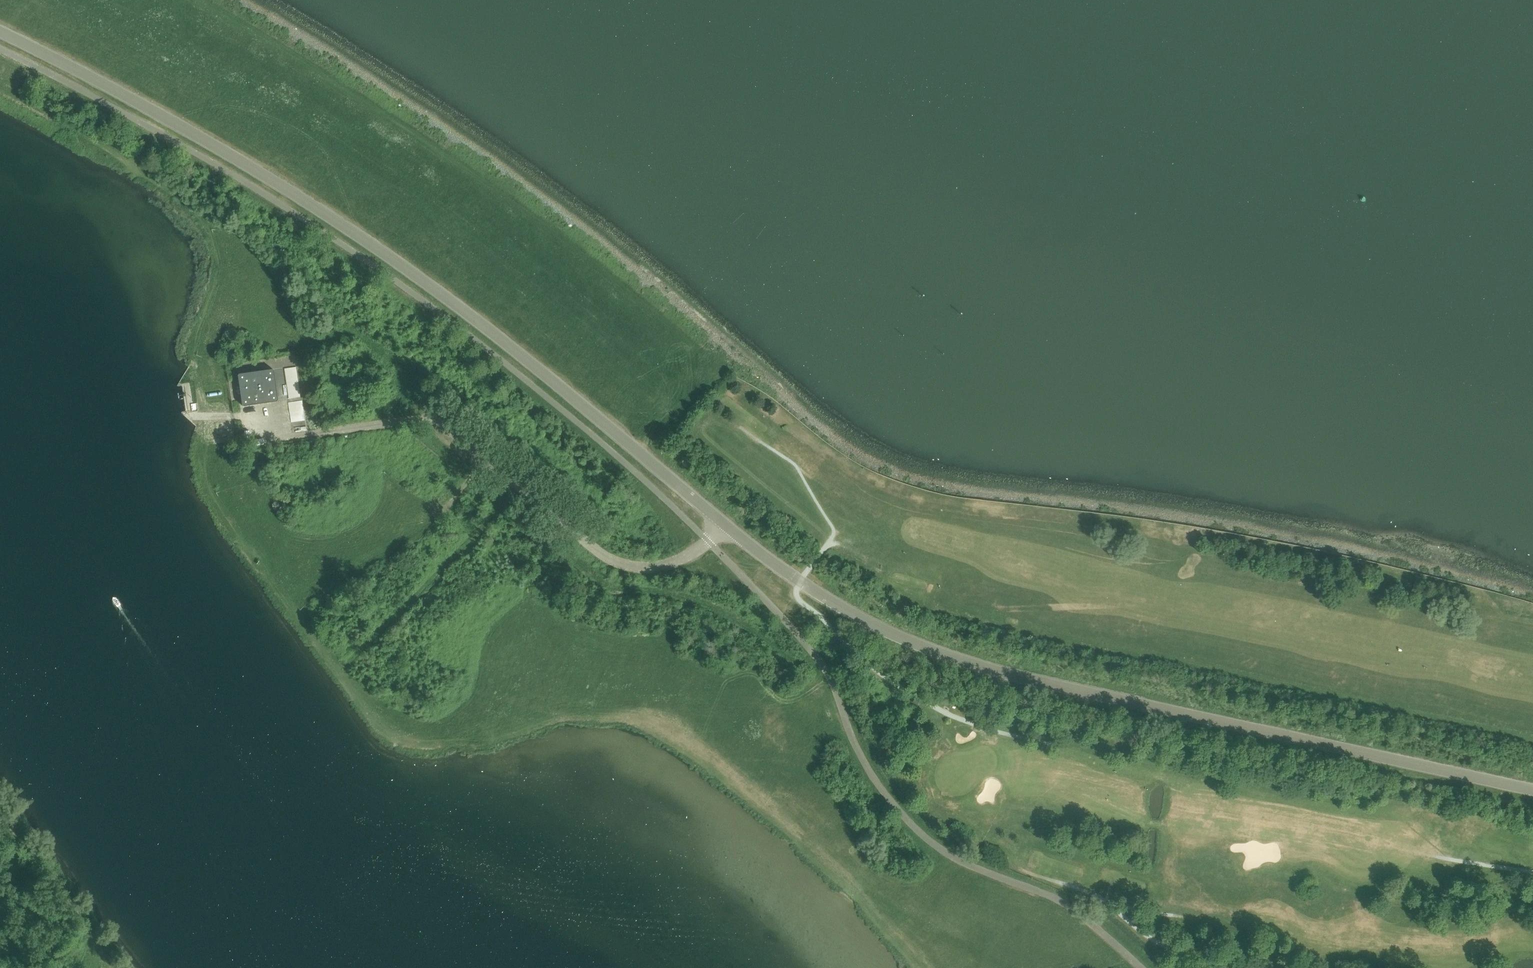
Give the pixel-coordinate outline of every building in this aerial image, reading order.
[(286,367),(291,421),(304,420),(299,366),(286,367)] [(239,375),(238,375),(242,405),(243,405),(243,406),(277,401),(277,400),(278,400),(274,370),(273,370),(272,369),(239,374),(239,375)]
